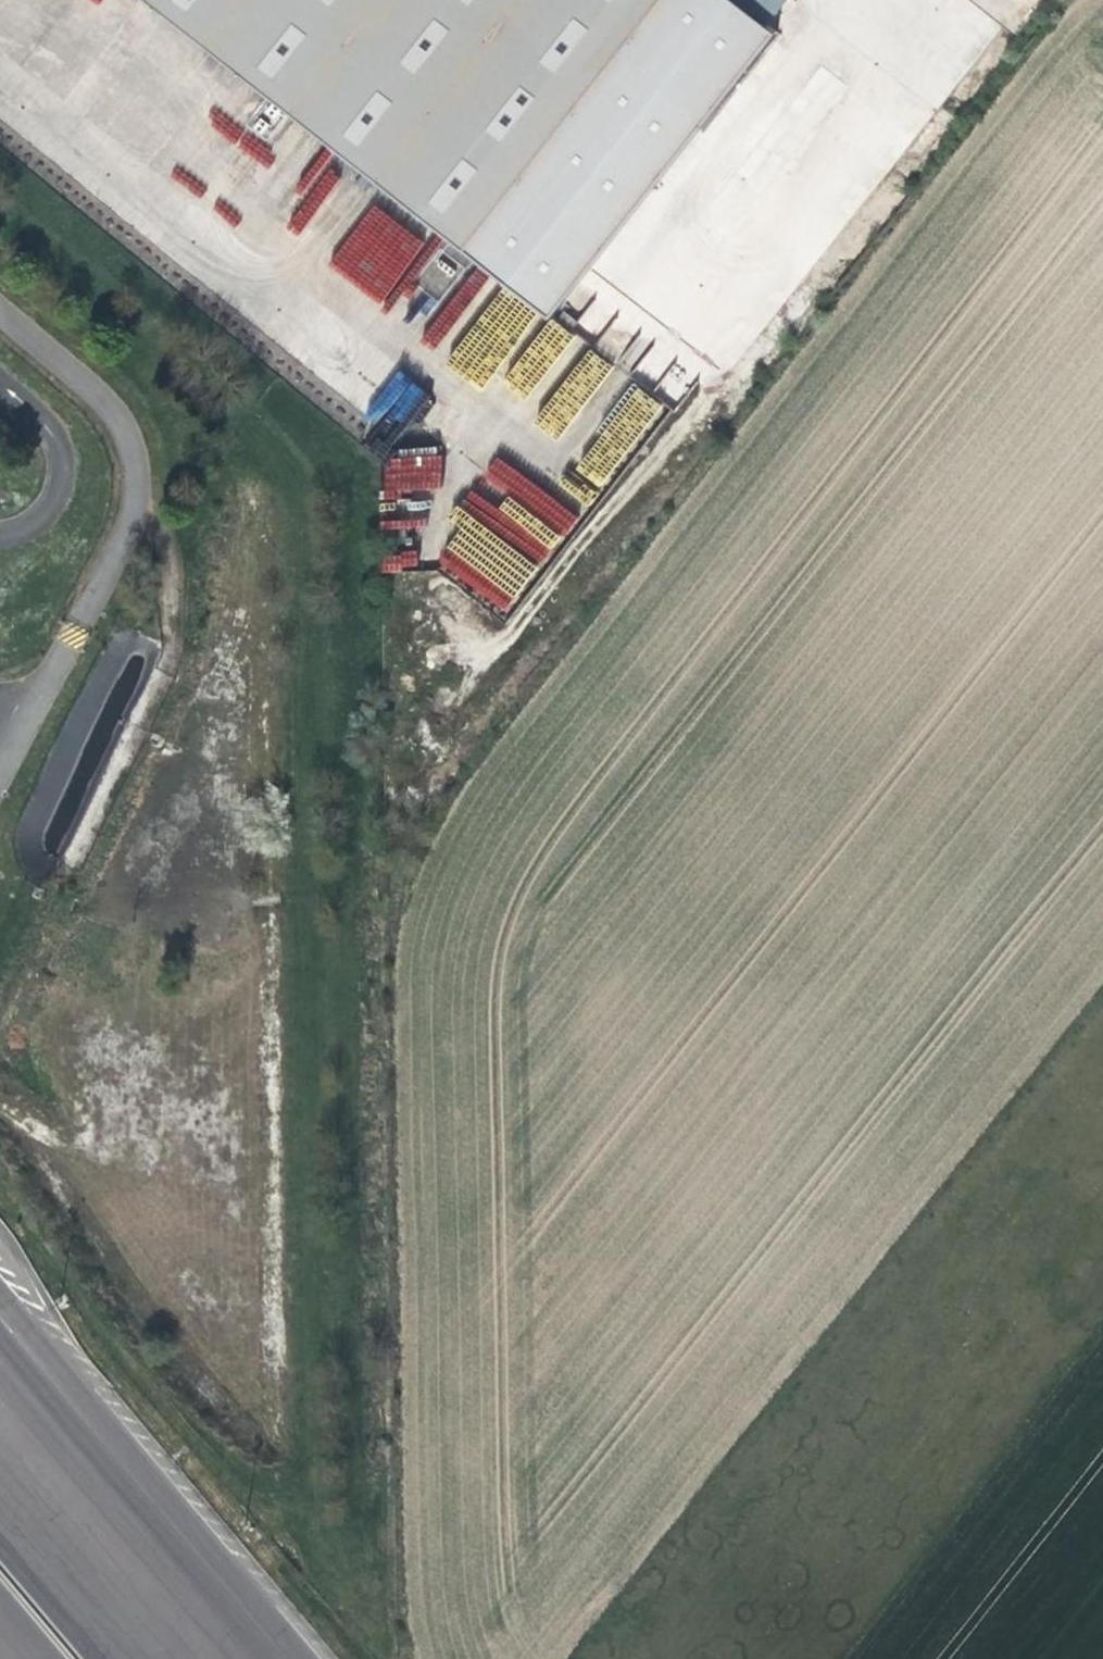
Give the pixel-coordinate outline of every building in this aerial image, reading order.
[(98,8),(105,0),(89,0),(98,8)] [(263,87),(331,0),(153,0),(263,87)] [(263,87),(519,289),(743,4),(737,0),(331,0),(263,87)] [(1035,15),(1045,0),(1013,0),(1035,15)] [(780,34),(743,4),(519,289),(557,318),(780,34)] [(432,350),(474,295),(462,286),(420,341),(432,350)] [(441,494),(442,453),(384,452),(384,493),(441,494)] [(506,614),(576,514),(495,457),(482,476),(551,524),(541,540),(525,529),(510,551),(494,540),(487,551),(459,532),(436,565),(506,614)] [(475,490),(459,503),(477,524),(492,511),(475,490)]
